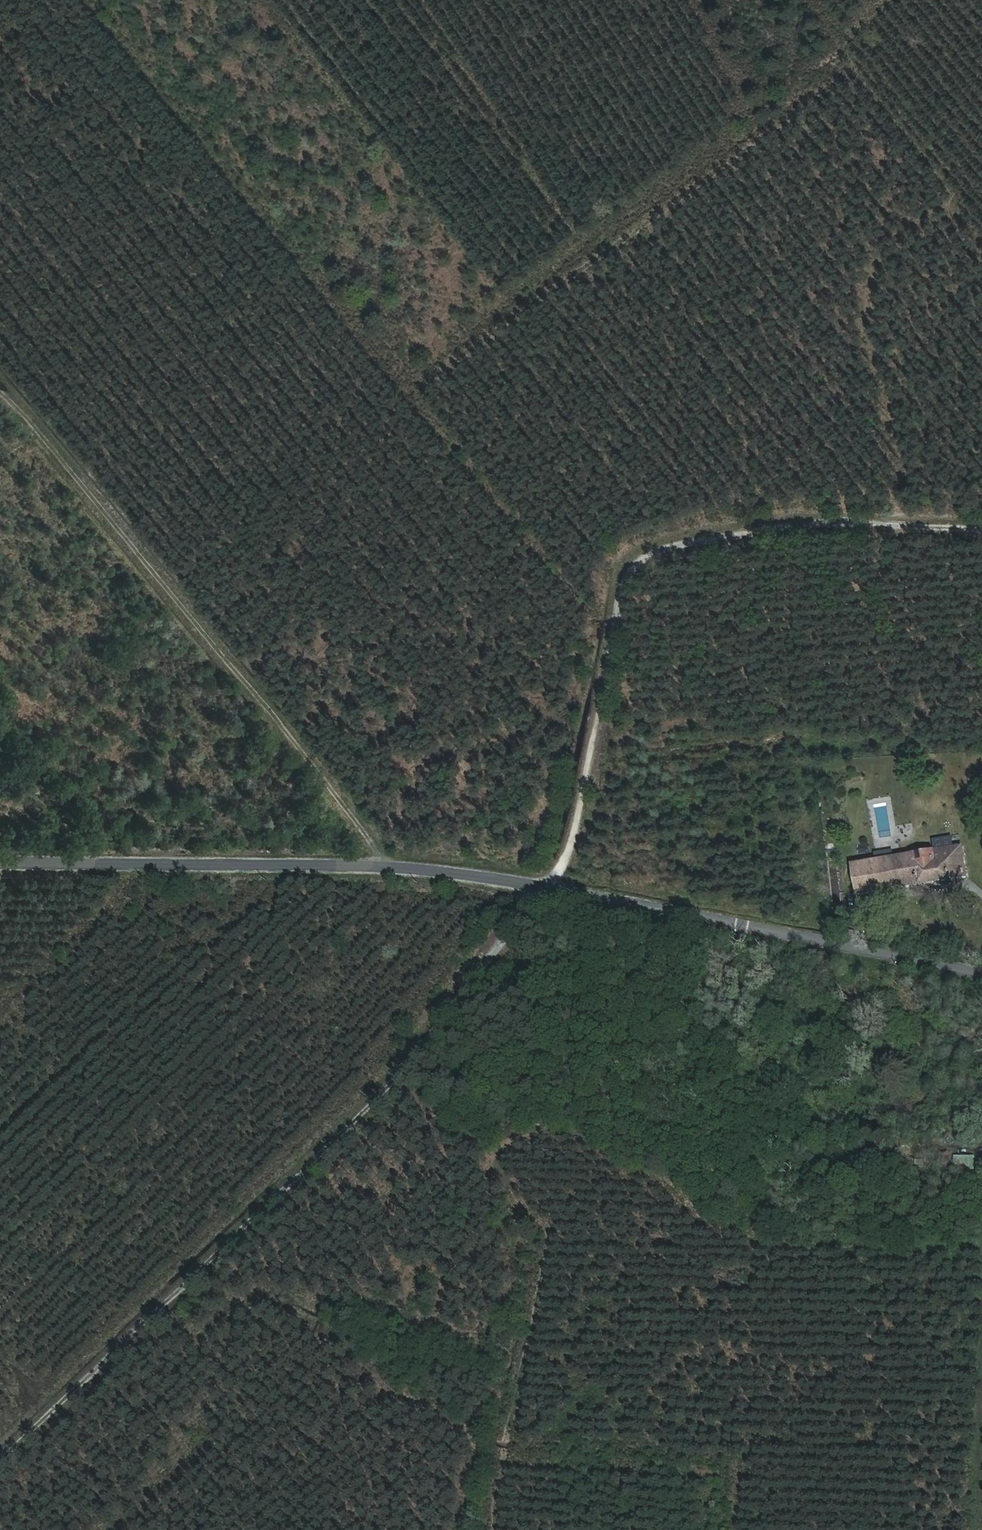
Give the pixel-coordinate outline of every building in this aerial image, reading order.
[(853,862),(857,894),(964,877),(959,845),(853,862)] [(785,1045),(774,1048),(778,1066),(789,1063),(785,1045)] [(955,1168),(974,1169),(975,1155),(956,1154),(955,1168)]
